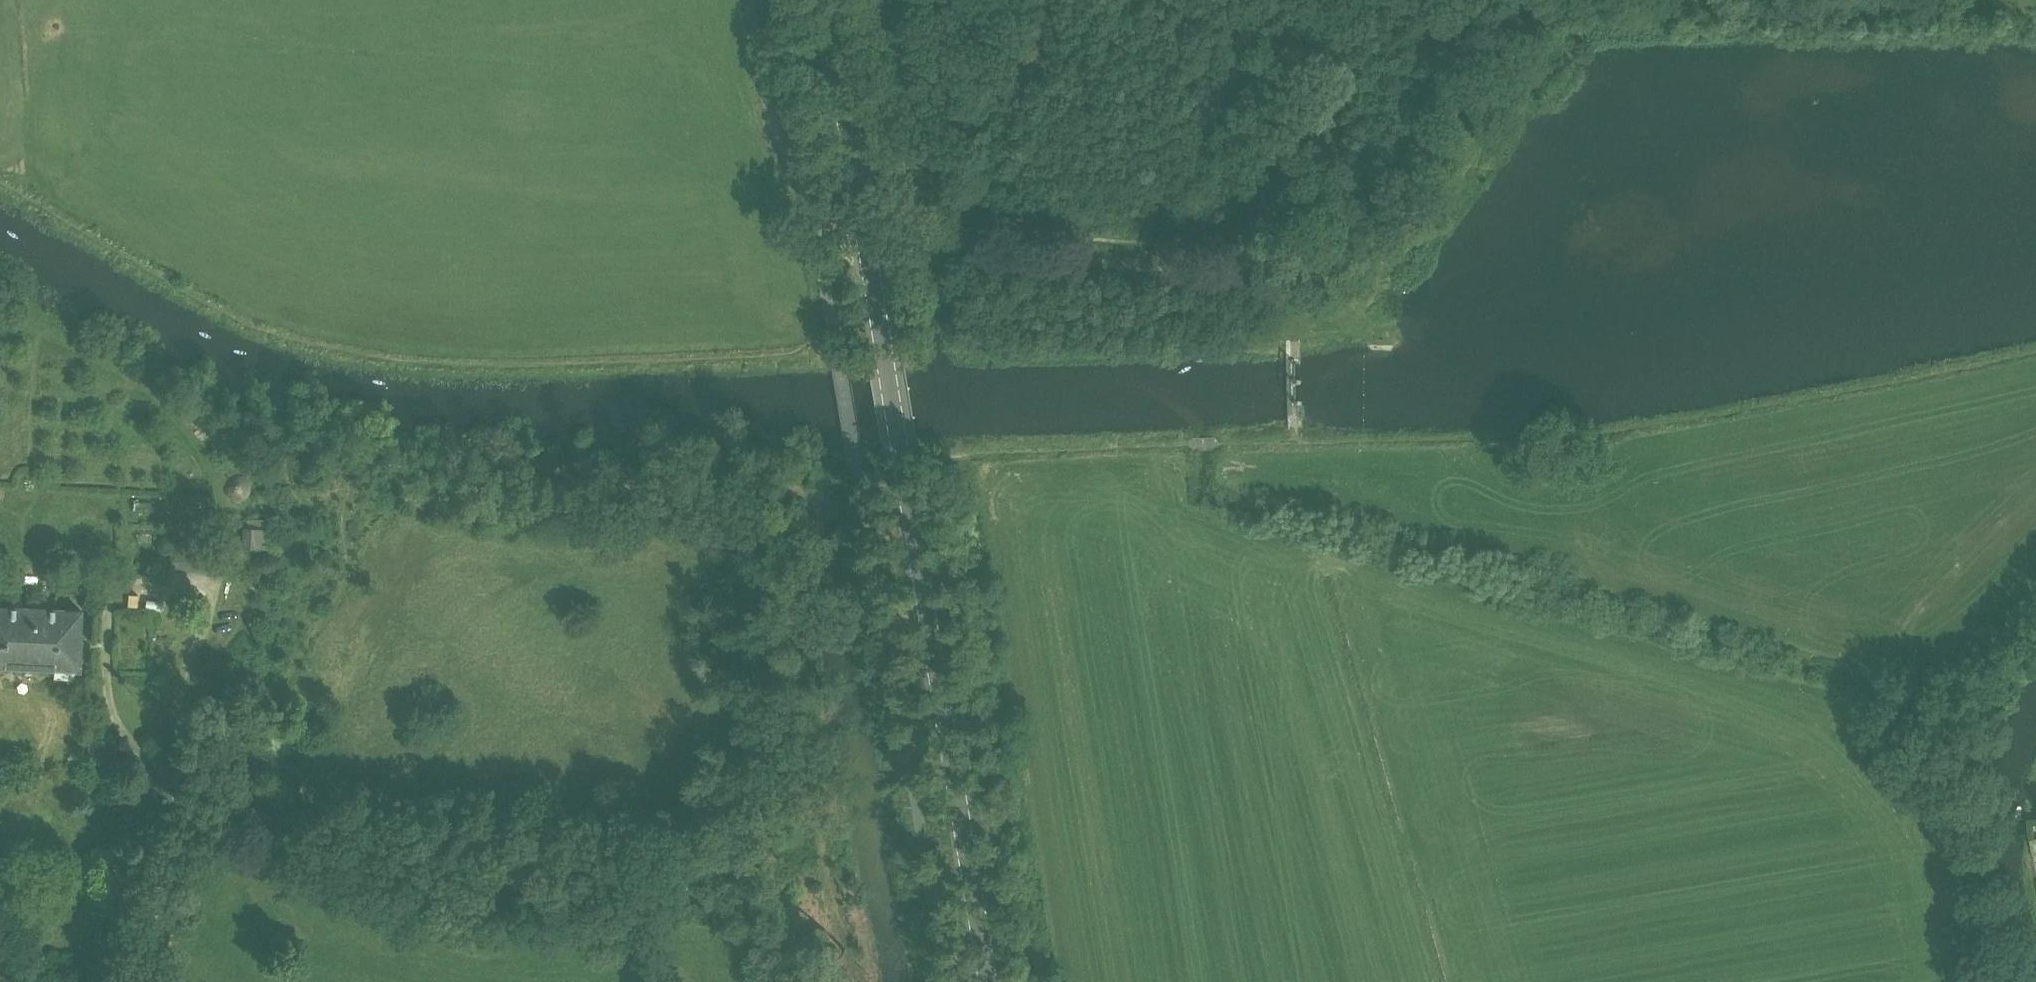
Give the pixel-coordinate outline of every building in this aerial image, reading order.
[(267,527),(243,526),(242,546),(267,546),(267,527)] [(169,544),(169,570),(207,572),(207,546),(169,544)] [(80,610),(0,606),(0,666),(78,669),(80,610)]
